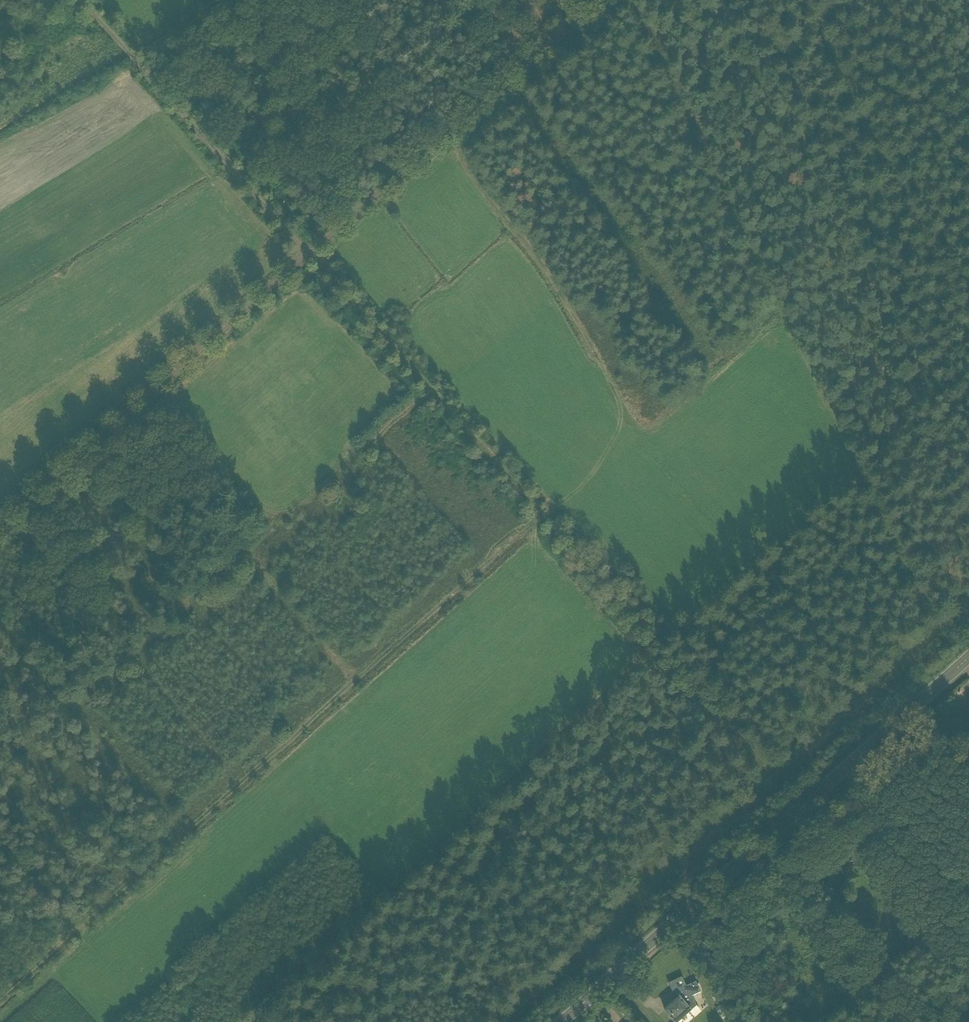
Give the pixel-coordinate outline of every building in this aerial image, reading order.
[(705,1000),(696,981),(687,985),(683,976),(666,982),(674,998),(662,1007),(676,1021),(681,1021),(705,1000)]
